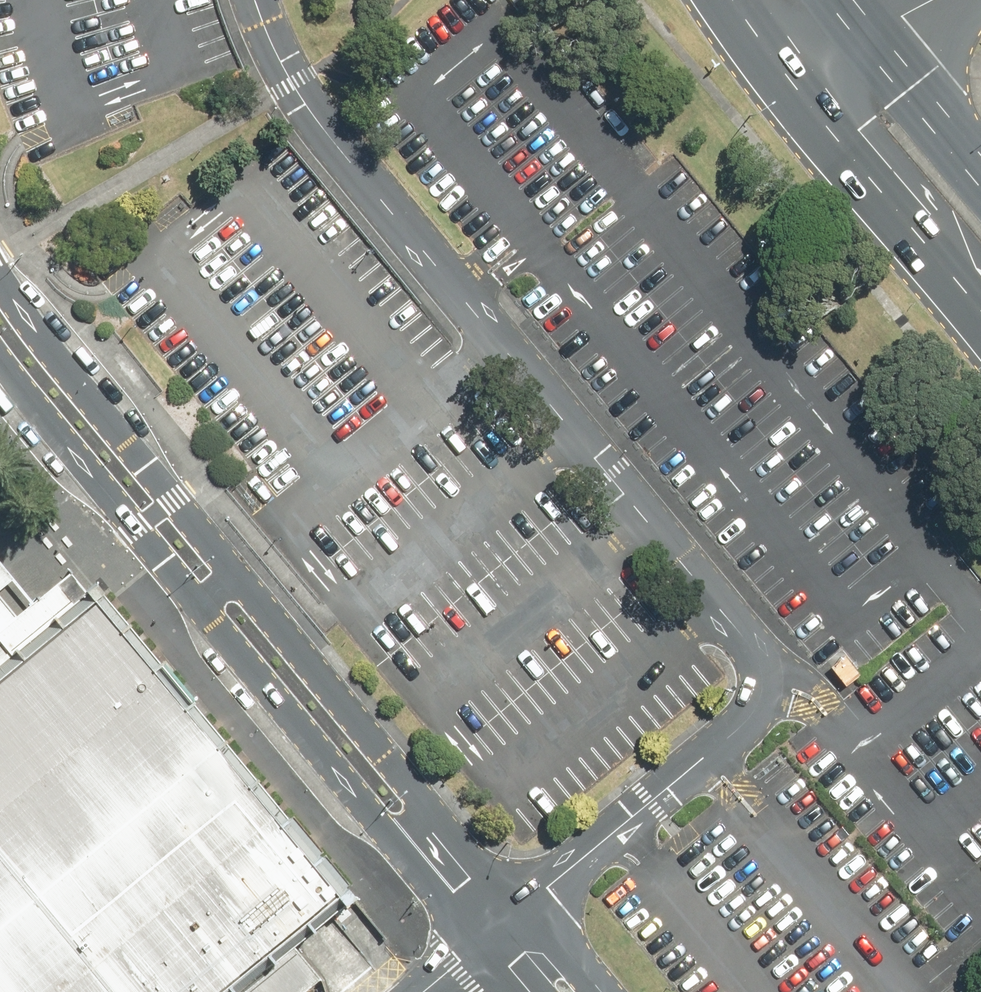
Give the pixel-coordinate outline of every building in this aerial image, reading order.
[(351,898),(91,581),(12,649),(0,635),(0,991),(241,991),(296,945),(305,937),(328,918),(351,898)] [(241,991),(329,991),(325,978),(296,945),(241,991)]
